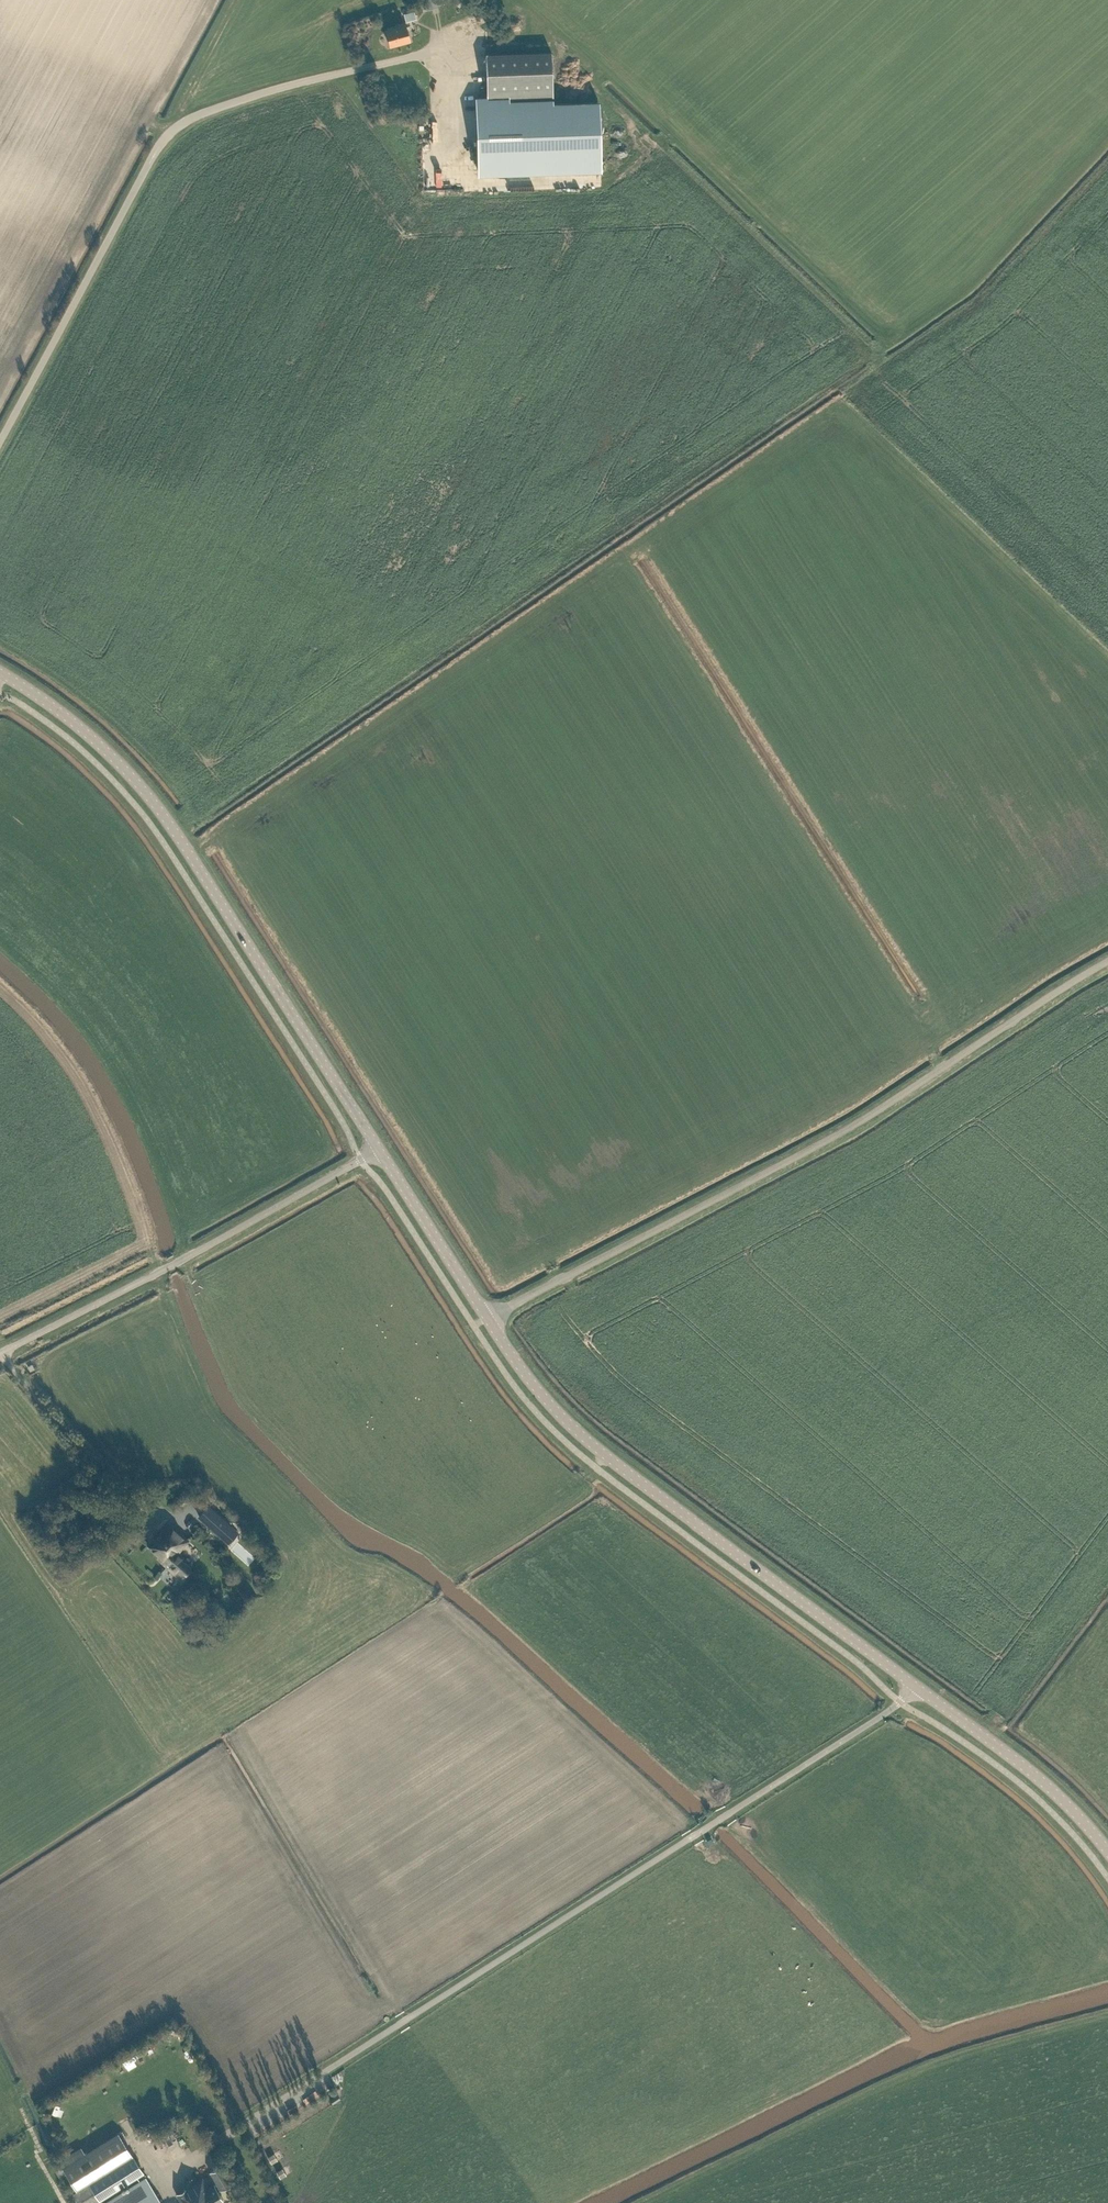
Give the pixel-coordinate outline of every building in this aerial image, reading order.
[(414,11),(403,14),(405,22),(416,19),(414,11)] [(397,27),(386,30),(390,46),(410,41),(405,22),(396,24),(397,27)] [(487,98),(475,98),(478,164),(599,160),(597,102),(553,104),(552,52),(486,54),(487,98)] [(188,1502),(174,1511),(180,1519),(193,1510),(188,1502)] [(208,1504),(198,1515),(224,1538),(234,1527),(208,1504)] [(189,1540),(169,1522),(154,1539),(156,1540),(150,1547),(161,1558),(163,1556),(168,1561),(165,1565),(180,1578),(191,1566),(177,1553),(189,1540)] [(81,2147),(53,2164),(61,2178),(67,2175),(76,2189),(132,2154),(118,2132),(84,2153),(81,2147)] [(133,2156),(90,2183),(101,2200),(143,2173),(133,2156)] [(217,2191),(220,2189),(220,2190),(232,2183),(221,2165),(210,2171),(217,2183),(206,2189),(201,2181),(177,2196),(181,2202),(220,2202),(223,2201),(217,2191)] [(103,2202),(130,2202),(153,2189),(146,2176),(103,2202)] [(153,2189),(131,2202),(161,2202),(153,2189)]
